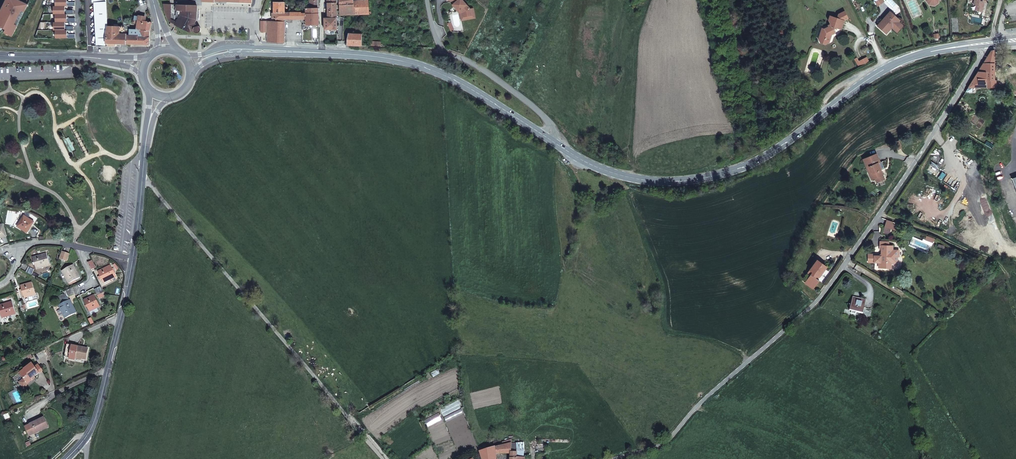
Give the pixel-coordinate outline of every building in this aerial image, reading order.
[(272,19),(276,19),(282,19),(291,19),(290,12),(289,12),(284,12),(284,2),(279,2),(279,0),(276,0),(276,2),(274,2),(274,13),(272,13),(272,16),(272,19)] [(328,18),(337,18),(336,0),(327,0),(328,18)] [(371,14),(371,12),(369,12),(368,0),(340,0),(339,15),(345,15),(345,18),(349,18),(349,14),(371,14)] [(462,0),(448,0),(453,2),(454,3),(457,6),(456,7),(460,11),(461,10),(462,12),(463,17),(471,15),(470,9),(462,0)] [(973,5),(977,6),(975,13),(983,14),(986,0),(974,0),(973,5)] [(100,46),(106,46),(108,26),(106,2),(95,3),(97,46),(100,46)] [(473,8),(470,9),(471,15),(463,17),(462,12),(461,10),(460,11),(456,7),(457,6),(454,3),(453,4),(460,14),(461,21),(475,18),(473,8)] [(171,17),(171,4),(163,4),(164,7),(165,10),(168,17),(169,17),(171,17)] [(181,10),(181,15),(178,21),(176,25),(185,30),(190,32),(191,30),(195,32),(196,32),(197,32),(199,32),(200,31),(200,30),(201,29),(201,28),(200,27),(200,26),(199,25),(195,23),(196,21),(197,19),(197,5),(177,4),(177,10),(181,10)] [(306,19),(306,24),(311,24),(319,24),(318,13),(306,13),(306,19)] [(883,35),(900,23),(893,13),(876,24),(883,35)] [(130,24),(124,25),(126,32),(129,32),(129,35),(138,35),(138,37),(149,37),(149,30),(151,22),(147,21),(148,16),(140,14),(137,29),(130,30),(130,24)] [(339,22),(339,17),(337,18),(328,18),(324,18),(324,29),(337,29),(337,22),(339,22)] [(365,20),(361,20),(362,30),(369,31),(369,27),(365,27),(365,20)] [(267,41),(284,42),(285,22),(282,22),(276,22),(266,21),(266,35),(267,38),(267,41)] [(829,44),(834,45),(835,38),(842,38),(842,35),(839,35),(836,32),(838,30),(843,30),(844,22),(829,21),(829,27),(831,29),(825,35),(823,35),(822,45),(824,47),(829,44)] [(116,43),(126,44),(127,34),(126,32),(124,26),(118,26),(114,26),(108,26),(106,46),(115,47),(116,47),(116,43)] [(132,44),(149,44),(149,38),(149,37),(138,37),(138,35),(129,35),(129,32),(126,32),(127,34),(126,44),(132,44)] [(348,38),(347,45),(362,46),(362,34),(362,32),(360,32),(360,34),(350,34),(348,38)] [(994,80),(995,51),(991,51),(973,80),(994,80)] [(973,88),(997,88),(997,79),(994,80),(973,80),(965,93),(972,93),(973,88)] [(903,153),(900,145),(895,147),(898,155),(903,153)] [(875,159),(862,165),(866,173),(868,173),(873,184),(877,183),(878,186),(884,184),(882,180),(877,169),(879,168),(875,159)] [(34,221),(24,215),(17,226),(27,232),(34,221)] [(892,232),(895,225),(888,224),(886,229),(892,232)] [(892,232),(886,229),(884,234),(890,237),(892,232)] [(883,247),(890,247),(890,242),(881,242),(881,251),(883,251),(883,247)] [(951,244),(945,242),(942,242),(941,246),(944,247),(945,249),(948,250),(951,244)] [(880,263),(880,269),(891,269),(891,265),(892,257),(893,257),(894,252),(894,247),(890,247),(883,247),(883,251),(883,255),(869,255),(869,263),(880,263)] [(948,252),(936,249),(935,256),(946,259),(948,252)] [(69,255),(62,252),(60,259),(67,261),(69,255)] [(46,253),(33,257),(36,269),(50,265),(46,253)] [(817,278),(824,268),(814,261),(808,272),(810,273),(803,285),(811,290),(816,281),(813,279),(815,276),(817,278)] [(73,265),(62,271),(69,283),(80,277),(73,265)] [(111,265),(98,272),(100,276),(98,277),(100,280),(101,279),(104,283),(116,276),(111,265)] [(36,295),(32,282),(21,286),(22,290),(20,290),(22,294),(23,294),(24,298),(36,295)] [(100,287),(94,289),(99,298),(104,297),(103,295),(104,294),(100,287)] [(69,297),(74,294),(71,288),(66,291),(67,293),(58,298),(59,301),(69,297)] [(84,300),(89,312),(97,308),(100,306),(94,295),(84,300)] [(857,314),(861,301),(855,299),(854,300),(848,298),(845,311),(846,311),(846,312),(850,314),(851,312),(857,314)] [(61,304),(59,305),(65,318),(77,313),(70,300),(61,304)] [(0,305),(0,311),(2,318),(16,314),(12,301),(0,305)] [(75,360),(75,359),(76,357),(81,358),(86,359),(88,349),(72,345),(69,358),(69,359),(75,360)] [(32,364),(20,373),(28,383),(34,379),(35,377),(34,377),(42,370),(38,365),(35,368),(32,364)] [(30,424),(34,434),(49,427),(44,417),(30,424)] [(518,446),(512,445),(512,442),(502,443),(502,445),(480,452),(483,458),(499,458),(498,454),(511,454),(511,458),(525,458),(525,455),(518,455),(518,446)]
